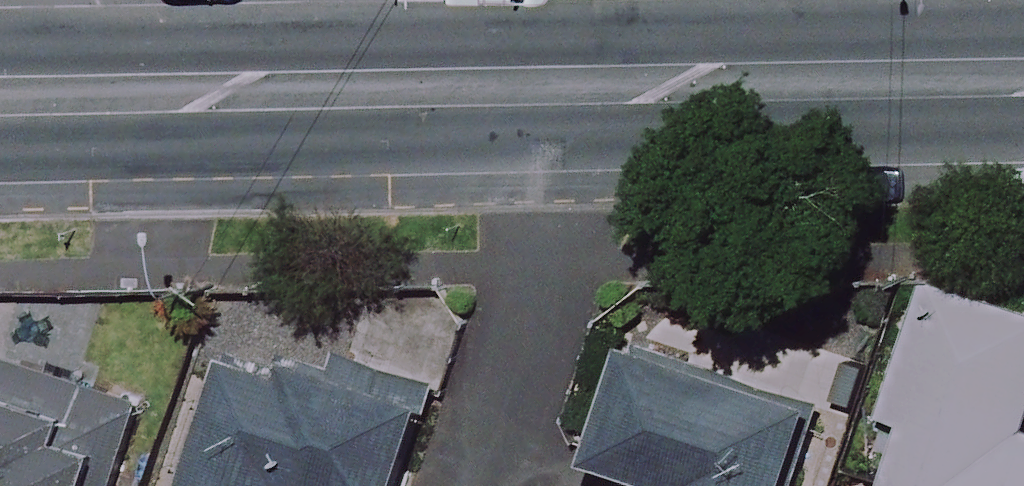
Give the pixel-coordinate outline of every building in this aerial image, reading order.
[(931,285),(886,413),(913,423),(891,485),(1023,485),(1023,318),(931,285)] [(235,345),(192,485),(406,485),(431,406),(235,345)] [(636,352),(592,485),(800,485),(824,413),(636,352)] [(150,406),(6,356),(0,374),(0,485),(121,485),(150,406)]
